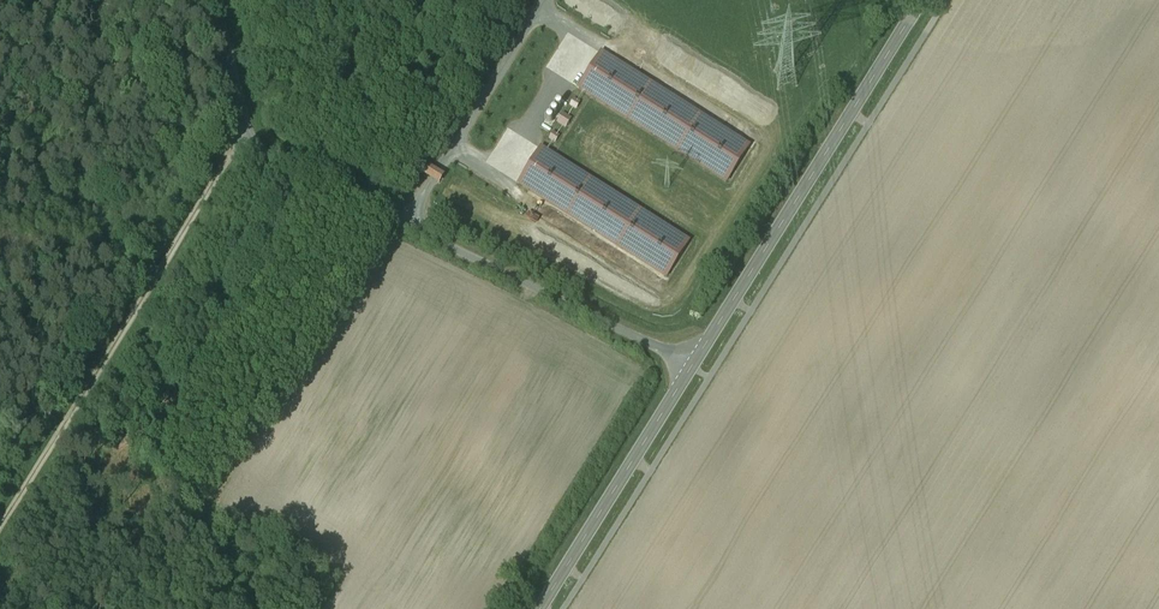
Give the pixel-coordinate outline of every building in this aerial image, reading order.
[(723,181),(747,144),(600,50),(576,87),(723,181)] [(560,114),(553,124),(562,130),(569,120),(560,114)] [(663,276),(687,239),(539,145),(516,182),(663,276)]
